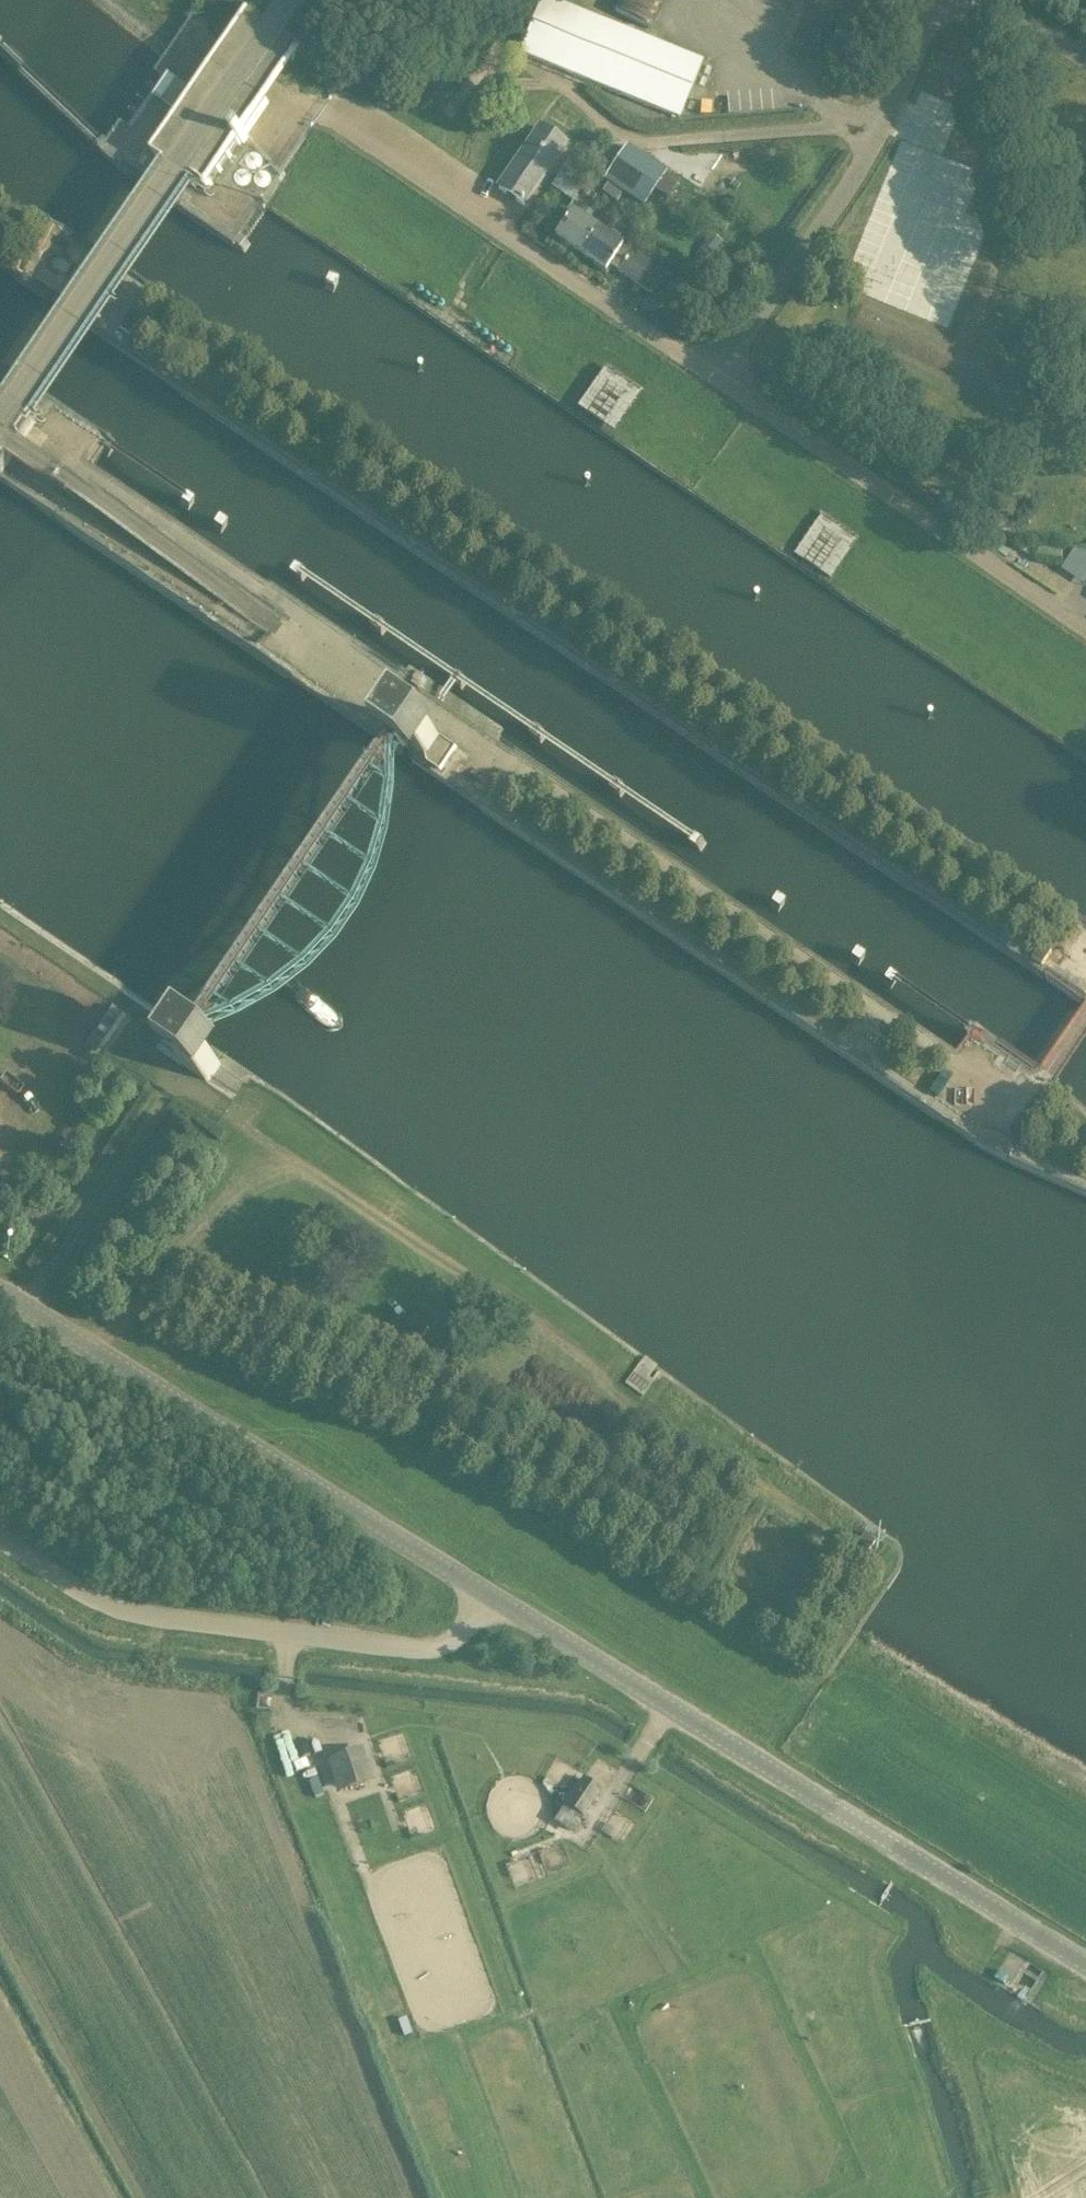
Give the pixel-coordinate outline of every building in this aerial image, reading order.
[(618,13),(653,27),(663,4),(654,0),(623,0),(618,13)] [(522,206),(564,146),(539,128),(497,189),(522,206)] [(653,191),(664,174),(627,150),(606,183),(642,207),(653,191)] [(570,202),(579,187),(557,174),(547,190),(570,202)] [(664,174),(653,191),(667,200),(678,183),(664,174)] [(583,208),(577,217),(587,223),(593,215),(583,208)] [(554,237),(580,254),(596,229),(571,212),(554,237)] [(620,246),(596,229),(580,254),(604,271),(608,264),(617,271),(649,292),(662,272),(631,251),(629,254),(619,247),(620,246)] [(324,280),(325,282),(331,287),(334,287),(338,281),(337,278),(330,274),(328,275),(324,280)] [(181,495),(181,497),(188,502),(190,501),(194,495),(193,493),(186,489),(185,490),(181,495)] [(214,517),(215,519),(221,524),(224,524),(227,518),(227,515),(220,511),(218,512),(214,517)] [(293,571),(293,573),(300,578),(302,577),(306,571),(306,569),(299,565),(297,566),(293,571)] [(374,626),(374,628),(381,633),(383,632),(387,626),(386,624),(379,620),(378,621),(374,626)] [(453,680),(453,682),(460,687),(462,686),(466,680),(465,677),(458,674),(457,675),(453,680)] [(465,752),(423,724),(421,725),(409,742),(409,743),(413,746),(432,758),(432,765),(449,776),(465,752)] [(532,733),(532,735),(539,740),(541,740),(545,734),(545,731),(538,727),(536,728),(532,733)] [(612,788),(613,790),(619,795),(622,794),(626,789),(625,786),(618,782),(616,783),(612,788)] [(692,841),(692,843),(699,848),(701,848),(705,842),(704,839),(697,835),(696,837),(692,841)] [(771,895),(772,897),(778,902),(781,902),(785,896),(784,893),(777,889),(775,890),(771,895)] [(851,950),(852,952),(858,957),(861,956),(865,950),(864,947),(857,944),(855,945),(851,950)] [(1072,952),(1076,968),(1084,972),(1085,972),(1085,949),(1072,952)] [(885,973),(885,975),(892,979),(894,979),(898,973),(897,970),(890,967),(889,968),(885,973)] [(134,1015),(122,1008),(88,1057),(100,1065),(134,1015)] [(189,1070),(213,1086),(216,1085),(227,1069),(226,1067),(205,1052),(202,1050),(199,1051),(188,1067),(189,1070)] [(858,1542),(868,1550),(875,1541),(865,1533),(858,1542)] [(368,1781),(357,1752),(332,1761),(343,1790),(368,1781)] [(601,1792),(582,1779),(563,1806),(574,1814),(572,1818),(579,1823),(582,1818),(583,1819),(601,1792)]
